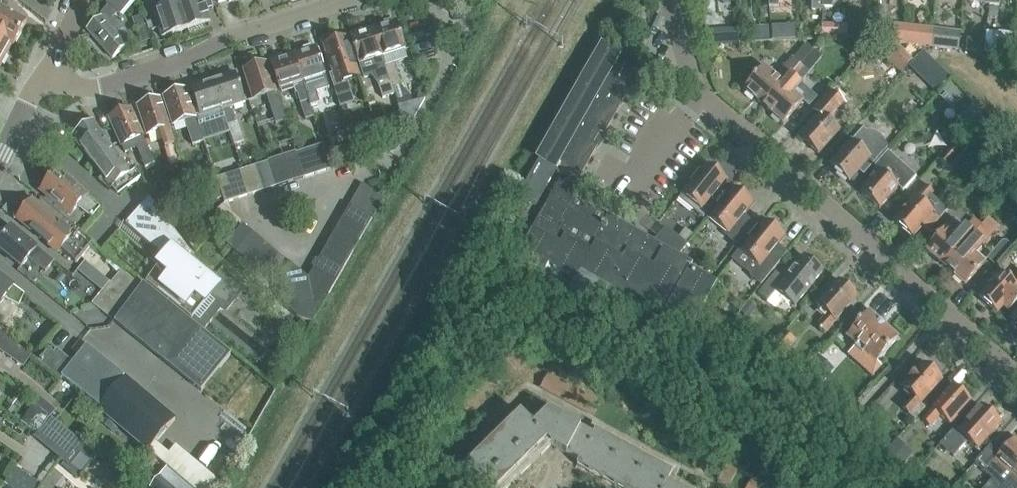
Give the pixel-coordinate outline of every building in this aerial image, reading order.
[(99,14),(102,16),(86,30),(112,58),(131,40),(108,14),(112,10),(119,15),(130,0),(108,0),(105,5),(107,6),(99,14)] [(186,29),(177,3),(176,0),(143,0),(151,26),(157,24),(162,37),(186,29)] [(186,29),(210,21),(206,10),(213,8),(210,0),(186,0),(177,3),(186,29)] [(821,0),(811,0),(811,9),(821,9),(821,3),(821,0)] [(13,47),(26,23),(0,8),(0,39),(13,47)] [(998,8),(989,8),(988,17),(997,18),(998,8)] [(394,22),(372,29),(393,93),(394,93),(391,86),(399,84),(392,63),(402,59),(404,55),(402,49),(403,49),(394,22)] [(821,35),(844,35),(845,23),(821,23),(821,35)] [(771,41),(794,40),(793,26),(771,27),(771,41)] [(874,38),(875,26),(847,26),(847,38),(874,38)] [(875,39),(902,41),(903,28),(876,26),(875,39)] [(768,27),(751,29),(752,42),(753,42),(769,41),(768,27)] [(903,28),(902,44),(929,46),(931,30),(903,28)] [(150,42),(145,29),(136,32),(140,45),(150,42)] [(393,93),(372,29),(349,37),(359,64),(363,74),(374,70),(383,97),(393,93)] [(982,53),(1009,56),(1011,34),(984,31),(982,53)] [(719,43),(718,34),(705,34),(706,44),(719,43)] [(930,48),(956,51),(958,37),(932,34),(930,48)] [(358,76),(345,37),(322,44),(335,83),(358,76)] [(963,51),(981,53),(982,40),(964,38),(963,51)] [(1009,56),(1016,57),(1016,38),(1011,38),(1009,56)] [(13,47),(0,39),(0,68),(1,68),(13,47)] [(792,56),(773,77),(762,67),(742,89),(762,106),(781,84),(813,49),(806,42),(792,57),(792,56)] [(899,72),(911,61),(894,44),(882,55),(899,72)] [(315,47),(292,55),(301,82),(324,75),(315,47)] [(535,206),(560,163),(580,175),(596,147),(592,145),(599,133),(603,135),(637,76),(606,58),(609,53),(598,47),(536,156),(539,158),(517,197),(535,206)] [(781,84),(762,106),(781,123),(801,101),(790,91),(808,71),(807,70),(820,55),(813,49),(781,84)] [(908,66),(921,79),(934,65),(921,52),(908,66)] [(301,82),(292,55),(269,62),(278,90),(292,86),(294,92),(295,92),(304,119),(312,116),(307,101),(303,88),(301,82)] [(274,122),(283,119),(264,64),(241,71),(251,100),(265,95),(274,122)] [(235,74),(212,82),(228,127),(235,146),(244,143),(231,106),(244,101),(235,74)] [(228,127),(212,82),(190,90),(199,118),(195,119),(201,136),(228,127)] [(965,97),(951,83),(942,91),(957,105),(965,97)] [(311,86),(303,88),(307,101),(315,98),(311,86)] [(201,136),(195,119),(185,90),(162,98),(172,128),(184,124),(190,140),(201,136)] [(797,138),(816,155),(838,130),(829,122),(843,106),(828,92),(811,112),(816,116),(797,138)] [(422,97),(410,99),(409,96),(396,101),(406,130),(423,100),(422,97)] [(174,145),(159,100),(150,103),(147,101),(141,103),(139,106),(137,107),(146,136),(159,132),(165,148),(171,166),(180,163),(174,145)] [(153,162),(140,131),(130,109),(109,118),(124,152),(136,146),(144,165),(153,162)] [(140,178),(134,169),(130,172),(92,122),(73,136),(74,138),(73,139),(80,148),(81,147),(112,187),(122,179),(128,188),(140,178)] [(881,147),(882,145),(879,140),(874,136),(869,134),(868,135),(861,129),(849,142),(828,166),(846,182),(855,172),(860,176),(884,150),(881,147)] [(327,133),(324,136),(323,140),(326,143),(330,144),(333,142),(334,137),(331,134),(327,133)] [(957,138),(938,160),(947,168),(967,147),(957,138)] [(393,149),(391,141),(381,144),(384,152),(393,149)] [(294,154),(303,179),(330,170),(322,145),(294,154)] [(858,193),(877,210),(896,188),(901,192),(914,177),(885,152),(872,167),(876,171),(858,193)] [(290,182),(303,179),(294,154),(282,158),(268,162),(275,187),(290,182)] [(268,162),(241,171),(249,196),(275,187),(268,162)] [(678,200),(702,219),(715,203),(711,200),(726,181),(717,174),(717,170),(711,166),(708,166),(706,164),(678,200)] [(987,167),(979,175),(991,185),(999,177),(987,167)] [(249,196),(241,171),(216,179),(224,204),(249,196)] [(42,191),(71,215),(78,206),(92,218),(99,209),(57,173),(42,191)] [(602,225),(569,206),(580,187),(562,178),(518,256),(545,272),(549,265),(575,280),(605,227),(602,225)] [(378,208),(383,198),(361,185),(355,196),(378,208)] [(914,197),(892,222),(910,238),(919,228),(925,233),(938,219),(921,203),(931,192),(924,187),(915,198),(914,197)] [(735,190),(732,188),(707,219),(727,235),(726,236),(736,244),(752,224),(742,216),(752,204),(744,197),(743,194),(738,189),(735,190)] [(371,219),(378,208),(355,196),(349,207),(371,219)] [(154,250),(153,250),(162,258),(178,236),(150,197),(125,223),(154,250)] [(38,206),(33,201),(17,220),(60,256),(62,253),(77,265),(95,244),(42,201),(38,206)] [(229,234),(240,221),(221,206),(211,219),(229,234)] [(365,230),(371,219),(349,207),(343,217),(365,230)] [(644,333),(652,318),(686,337),(717,283),(690,268),(693,262),(679,254),(658,242),(609,214),(602,225),(605,227),(575,280),(563,300),(591,315),(594,310),(621,325),(623,321),(644,333)] [(174,223),(182,235),(191,228),(182,217),(174,223)] [(359,240),(365,230),(343,217),(338,227),(359,240)] [(983,263),(975,255),(999,228),(988,218),(981,225),(963,245),(943,268),(963,285),(983,263)] [(943,268),(963,245),(978,228),(970,221),(963,229),(951,219),(943,228),(924,251),(943,268)] [(764,221),(739,252),(731,260),(751,277),(761,285),(786,254),(777,246),(784,237),(775,230),(775,226),(769,222),(766,222),(764,221)] [(252,233),(242,225),(225,245),(235,253),(252,233)] [(353,250),(359,240),(338,227),(332,238),(353,250)] [(660,239),(658,242),(679,254),(687,245),(667,229),(659,238),(660,239)] [(46,273),(55,262),(35,245),(33,248),(11,230),(0,242),(0,252),(18,267),(26,257),(46,273)] [(235,253),(245,261),(261,241),(252,233),(235,253)] [(150,259),(156,265),(158,266),(145,282),(191,319),(210,296),(225,303),(233,283),(208,272),(206,275),(185,259),(191,253),(178,236),(162,258),(153,250),(150,259)] [(348,261),(353,250),(332,238),(326,248),(348,261)] [(245,261),(254,269),(270,248),(261,241),(245,261)] [(1006,242),(1002,243),(987,260),(995,267),(1012,248),(1006,242)] [(254,269),(263,277),(280,256),(270,248),(254,269)] [(342,271),(348,261),(326,248),(320,259),(342,271)] [(263,277),(273,285),(290,264),(280,256),(263,277)] [(804,258),(786,281),(784,280),(776,273),(758,295),(767,303),(775,294),(794,308),(804,296),(822,273),(804,258)] [(336,282),(342,271),(320,259),(313,270),(336,282)] [(84,277),(92,268),(84,261),(76,271),(84,277)] [(314,319),(308,280),(290,264),(273,285),(314,319)] [(314,319),(336,282),(313,270),(308,280),(314,319)] [(128,303),(140,287),(121,271),(111,284),(109,282),(107,283),(128,303)] [(976,297),(995,314),(1002,307),(1007,312),(1016,301),(1016,271),(1008,280),(999,272),(976,297)] [(9,302),(18,306),(23,297),(0,279),(0,312),(9,302)] [(817,326),(827,334),(858,298),(839,282),(817,307),(827,315),(817,326)] [(91,304),(114,322),(128,303),(107,283),(91,304)] [(230,354),(143,284),(140,287),(128,303),(114,322),(200,391),(230,354)] [(747,319),(756,309),(748,302),(739,313),(747,319)] [(1016,330),(1016,310),(1007,321),(1016,330)] [(854,348),(862,355),(865,352),(876,363),(898,339),(869,313),(847,337),(857,345),(854,348)] [(0,330),(0,351),(24,367),(33,354),(0,330)] [(784,333),(765,354),(776,363),(795,342),(784,333)] [(86,347),(81,342),(73,351),(78,356),(86,347)] [(41,360),(150,450),(175,419),(86,347),(78,356),(74,361),(58,347),(55,350),(52,348),(41,360)] [(797,381),(811,393),(832,369),(819,357),(797,381)] [(925,408),(921,404),(942,381),(923,365),(902,389),(912,398),(902,410),(914,420),(925,408)] [(600,404),(555,380),(548,392),(594,417),(600,404)] [(922,421),(930,428),(940,416),(951,426),(971,402),(953,386),(922,421)] [(40,398),(34,405),(43,412),(48,405),(40,398)] [(50,419),(33,405),(20,423),(38,436),(50,419)] [(952,456),(959,449),(966,440),(978,451),(1001,425),(981,408),(959,434),(954,430),(940,445),(952,456)] [(676,481),(680,472),(593,424),(588,433),(549,412),(534,427),(521,413),(459,475),(471,487),(509,487),(552,445),(581,461),(578,465),(620,487),(689,487),(676,481)] [(107,418),(103,424),(115,434),(119,428),(107,418)] [(68,462),(82,444),(52,420),(38,438),(68,462)] [(897,440),(883,456),(891,463),(905,447),(897,440)] [(1016,472),(1016,443),(1014,440),(1005,450),(996,442),(975,465),(992,479),(984,487),(1003,487),(1016,472)] [(68,462),(64,467),(77,477),(95,455),(82,444),(68,462)] [(702,455),(695,467),(705,473),(712,460),(702,455)] [(151,487),(195,487),(166,465),(150,487),(151,487)] [(4,485),(7,487),(9,487),(38,487),(40,486),(16,468),(4,485)] [(720,481),(731,487),(737,474),(727,468),(720,481)] [(1003,487),(1016,487),(1016,472),(1003,487)] [(922,487),(926,487),(930,484),(918,473),(912,479),(922,487)] [(106,484),(112,487),(119,487),(122,484),(112,477),(106,484)]
